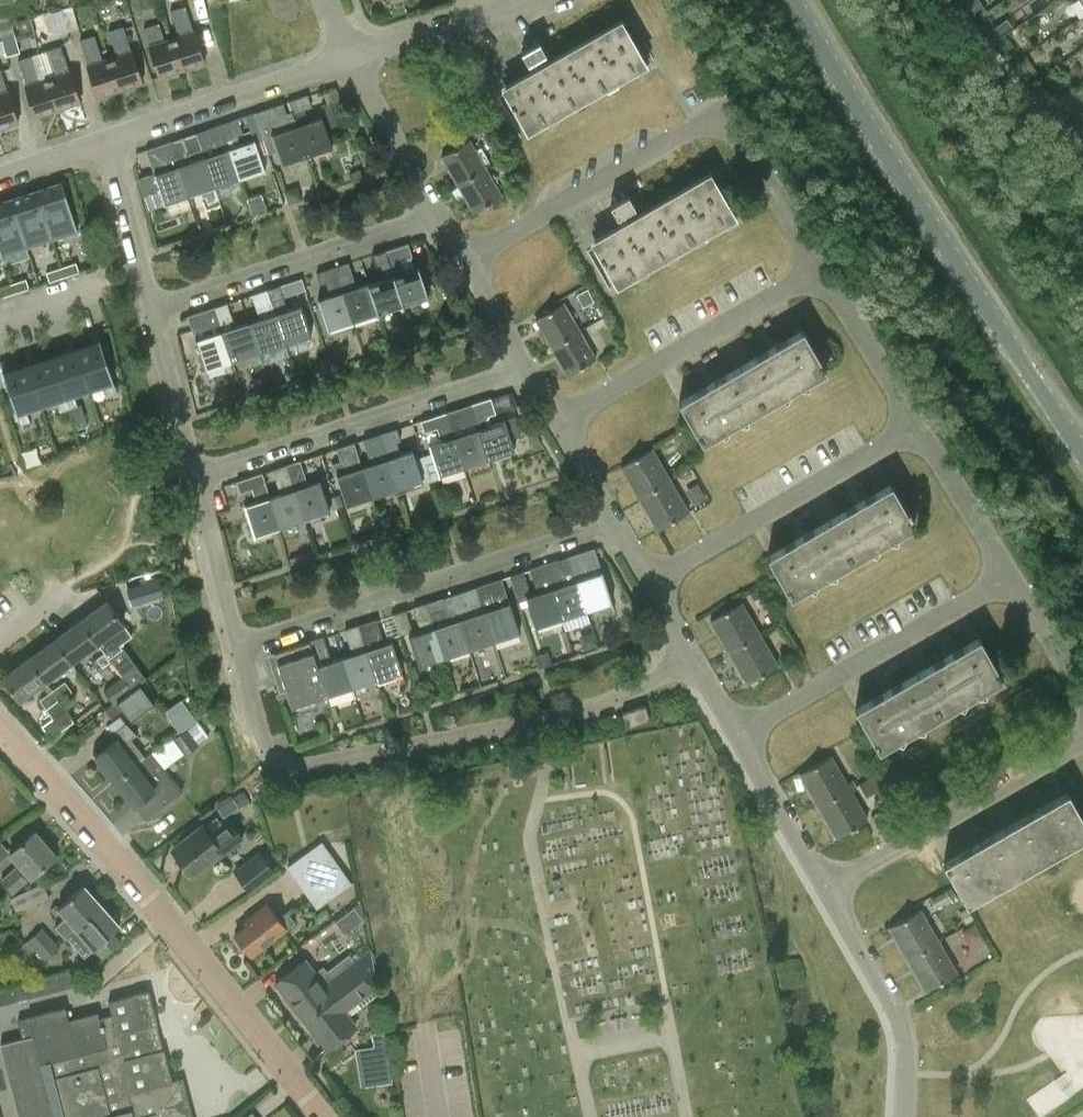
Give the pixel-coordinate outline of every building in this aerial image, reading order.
[(35,12),(34,0),(0,0),(0,16),(35,12)] [(67,32),(79,28),(72,6),(61,9),(61,10),(67,32)] [(170,11),(173,19),(178,37),(171,39),(181,71),(204,64),(194,32),(193,33),(185,6),(170,11)] [(61,10),(49,13),(55,36),(68,32),(67,32),(61,10)] [(1,40),(5,52),(7,57),(20,52),(10,20),(0,23),(0,31),(3,39),(1,40)] [(158,78),(181,71),(171,39),(164,42),(158,24),(144,29),(150,47),(149,47),(158,78)] [(526,132),(647,64),(625,24),(504,93),(526,132)] [(108,31),(110,39),(116,57),(109,60),(119,91),(141,84),(131,52),(130,53),(122,27),(108,31)] [(78,41),(81,49),(86,67),(96,98),(119,91),(109,60),(101,62),(92,36),(78,41)] [(59,47),(38,54),(56,111),(79,104),(69,72),(67,73),(59,47)] [(16,61),(19,70),(24,87),(23,87),(33,119),(56,111),(38,54),(16,61)] [(17,124),(6,92),(5,92),(0,76),(0,130),(17,124)] [(339,99),(335,88),(322,92),(326,103),(320,105),(328,129),(347,122),(339,99)] [(287,102),(290,112),(305,157),(332,147),(321,116),(308,120),(305,112),(308,108),(312,107),(307,95),(287,102)] [(273,108),(255,114),(267,152),(268,154),(276,151),(281,165),(305,157),(290,112),(277,116),(273,108)] [(253,140),(246,143),(241,144),(237,135),(243,134),(238,120),(220,125),(239,180),(265,171),(262,163),(266,161),(263,153),(267,152),(255,114),(245,118),(253,140)] [(196,134),(203,157),(214,188),(239,180),(220,125),(196,134)] [(203,157),(192,161),(185,137),(170,142),(189,197),(214,188),(203,157)] [(442,156),(458,184),(485,168),(469,140),(442,156)] [(146,151),(154,174),(153,174),(164,205),(189,197),(170,142),(146,151)] [(506,159),(486,170),(485,168),(458,184),(474,212),(501,197),(491,178),(500,173),(504,180),(514,174),(506,159)] [(617,286),(736,216),(713,177),(594,246),(617,286)] [(62,183),(35,192),(36,193),(50,235),(75,227),(76,231),(78,231),(62,183)] [(35,192),(10,200),(25,243),(50,235),(36,193),(35,192)] [(0,203),(0,253),(0,254),(2,259),(3,258),(1,251),(25,243),(10,200),(0,203)] [(208,210),(213,224),(226,220),(221,206),(208,210)] [(408,244),(384,252),(401,304),(428,296),(418,268),(414,269),(410,258),(412,257),(408,244)] [(379,281),(368,285),(377,313),(401,304),(384,252),(371,255),(379,281)] [(76,263),(61,268),(64,277),(79,272),(76,263)] [(368,285),(356,288),(348,263),(334,268),(352,321),(377,313),(368,285)] [(61,268),(46,273),(49,282),(64,277),(61,268)] [(327,329),(352,321),(334,268),(316,274),(320,285),(325,283),(330,297),(318,301),(327,329)] [(26,279),(10,284),(13,294),(29,289),(26,279)] [(0,288),(0,298),(13,294),(10,284),(0,288)] [(279,286),(266,291),(284,345),(311,336),(300,304),(287,309),(279,286)] [(258,318),(247,322),(258,354),(284,345),(266,291),(251,296),(258,318)] [(535,319),(551,347),(579,331),(563,302),(535,319)] [(232,363),(258,354),(247,322),(235,326),(227,304),(214,308),(232,363)] [(206,371),(232,363),(214,308),(187,317),(194,340),(195,339),(206,371)] [(92,341),(75,347),(88,388),(103,383),(106,395),(107,396),(116,393),(116,394),(117,394),(96,330),(95,331),(96,332),(89,334),(90,335),(92,341)] [(804,330),(742,366),(765,406),(827,370),(804,330)] [(596,359),(579,331),(551,347),(568,375),(596,359)] [(68,350),(50,355),(51,357),(68,409),(77,405),(77,404),(73,393),(88,388),(75,347),(73,341),(72,339),(65,342),(66,343),(68,350)] [(31,353),(24,355),(24,356),(25,356),(27,363),(40,404),(55,399),(59,410),(59,412),(68,409),(51,357),(50,355),(33,361),(31,354),(32,354),(31,353)] [(0,362),(0,365),(20,426),(21,425),(21,424),(30,421),(30,420),(29,420),(26,408),(40,404),(27,363),(10,369),(7,362),(8,362),(7,361),(1,363),(1,362),(0,362)] [(704,442),(765,406),(742,366),(680,401),(704,442)] [(515,417),(498,422),(490,424),(488,416),(495,414),(491,398),(471,405),(488,460),(514,452),(510,438),(521,435),(515,417)] [(463,469),(488,460),(471,405),(446,413),(463,469)] [(436,429),(440,441),(428,445),(439,477),(463,469),(446,413),(420,421),(424,433),(436,429)] [(396,429),(378,435),(396,491),(422,482),(412,451),(401,455),(397,443),(400,441),(396,429)] [(370,465),(362,467),(372,499),(396,491),(378,435),(362,441),(370,465)] [(346,507),(372,499),(362,467),(354,443),(336,449),(344,473),(336,476),(346,507)] [(622,465),(640,498),(671,481),(652,448),(622,465)] [(286,466),(304,521),(330,513),(319,482),(307,486),(302,474),(304,473),(299,461),(286,465),(286,466)] [(280,495),(270,498),(280,529),(304,521),(286,466),(273,471),(280,495)] [(254,538),(280,529),(270,498),(262,474),(236,482),(239,493),(252,490),(256,503),(244,507),(254,538)] [(695,479),(683,485),(691,501),(703,495),(695,479)] [(689,513),(671,481),(640,498),(658,530),(689,513)] [(892,485),(830,520),(853,561),(915,525),(892,485)] [(791,596),(853,561),(830,520),(768,555),(791,596)] [(613,610),(601,571),(594,548),(568,557),(586,612),(595,609),(596,611),(600,614),(613,610)] [(561,620),(586,612),(568,557),(543,565),(561,620)] [(536,628),(561,620),(543,565),(529,570),(536,593),(530,595),(523,572),(510,576),(518,602),(527,600),(536,628)] [(127,589),(132,605),(164,595),(158,579),(127,589)] [(501,579),(475,587),(493,643),(519,634),(508,603),(509,603),(501,579)] [(468,651),(493,643),(475,587),(450,595),(468,651)] [(450,595),(425,603),(443,659),(468,651),(450,595)] [(711,618),(729,651),(759,634),(741,601),(711,618)] [(412,608),(420,632),(408,636),(419,667),(443,659),(425,603),(412,608)] [(131,636),(124,626),(108,604),(83,622),(99,644),(104,652),(108,658),(122,648),(119,645),(131,636)] [(376,619),(357,626),(375,682),(401,673),(391,642),(384,644),(376,619)] [(71,663),(99,644),(83,622),(56,642),(71,663)] [(351,655),(340,659),(351,690),(375,682),(357,626),(343,630),(351,655)] [(778,666),(759,634),(729,651),(748,683),(778,666)] [(340,659),(331,662),(323,636),(308,642),(326,698),(351,690),(340,659)] [(980,639),(918,674),(941,714),(1003,679),(980,639)] [(46,682),(71,663),(56,642),(30,661),(46,682)] [(301,707),(326,698),(308,642),(267,655),(279,693),(295,688),(301,707)] [(112,663),(108,658),(104,652),(91,661),(99,672),(112,663)] [(124,677),(135,667),(123,654),(112,664),(124,677)] [(60,700),(52,690),(46,682),(30,661),(3,680),(19,701),(41,685),(48,694),(39,700),(52,718),(42,726),(51,738),(74,722),(70,717),(71,716),(60,700)] [(879,750),(941,714),(918,674),(856,709),(879,750)] [(103,690),(113,703),(132,689),(122,676),(103,690)] [(65,681),(52,690),(60,700),(72,691),(65,681)] [(140,683),(139,683),(132,689),(113,703),(104,709),(111,718),(123,711),(131,722),(156,704),(140,683)] [(161,709),(176,730),(195,718),(180,696),(161,709)] [(645,706),(621,713),(626,727),(650,720),(645,706)] [(145,756),(132,740),(135,737),(127,725),(112,737),(116,741),(95,757),(113,781),(145,756)] [(186,728),(174,738),(187,754),(199,745),(186,728)] [(145,756),(113,781),(134,807),(154,791),(164,804),(181,791),(150,752),(145,756)] [(801,773),(819,805),(859,782),(856,778),(846,784),(830,756),(801,773)] [(867,820),(851,793),(858,789),(857,788),(860,785),(859,782),(819,805),(837,837),(867,820)] [(1006,828),(1030,868),(1082,837),(1082,819),(1068,793),(1006,828)] [(232,825),(227,829),(218,817),(173,852),(192,877),(209,864),(210,866),(243,841),(232,825)] [(968,904),(1030,868),(1006,828),(945,863),(968,904)] [(1,883),(0,883),(0,895),(7,889),(11,894),(29,878),(30,879),(56,856),(35,833),(9,856),(19,866),(1,883)] [(10,853),(0,841),(0,862),(10,853)] [(286,867),(316,909),(351,883),(322,842),(286,867)] [(259,850),(233,871),(250,893),(276,873),(259,850)] [(50,897),(43,882),(10,898),(17,913),(50,897)] [(65,938),(67,936),(101,907),(83,887),(58,909),(65,918),(55,926),(65,938)] [(287,930),(286,929),(295,922),(287,912),(278,919),(268,906),(244,924),(247,928),(235,937),(252,958),(287,930)] [(85,957),(94,949),(102,959),(122,941),(113,932),(119,927),(101,907),(67,936),(85,957)] [(334,922),(344,935),(364,919),(354,907),(334,922)] [(890,927),(908,959),(938,941),(920,909),(890,927)] [(35,950),(37,952),(52,939),(42,927),(18,949),(24,956),(30,951),(31,953),(35,950)] [(60,947),(52,939),(37,952),(44,961),(60,947)] [(957,973),(938,941),(908,959),(927,990),(957,973)] [(356,1026),(346,1013),(378,986),(371,947),(353,961),(349,954),(327,971),(323,966),(315,973),(305,959),(274,983),(326,1049),(356,1026)] [(79,985),(74,969),(0,989),(0,1006),(79,985)] [(188,1104),(184,1105),(177,1079),(170,1081),(162,1049),(155,1051),(148,1026),(156,1024),(147,991),(107,1001),(111,1015),(98,1018),(97,1013),(67,1021),(64,1008),(17,1020),(22,1038),(0,1044),(0,1045),(19,1116),(192,1116),(188,1104)] [(359,1083),(384,1082),(382,1044),(357,1045),(359,1083)] [(1061,1072),(1025,1098),(1040,1116),(1075,1091),(1061,1072)]
